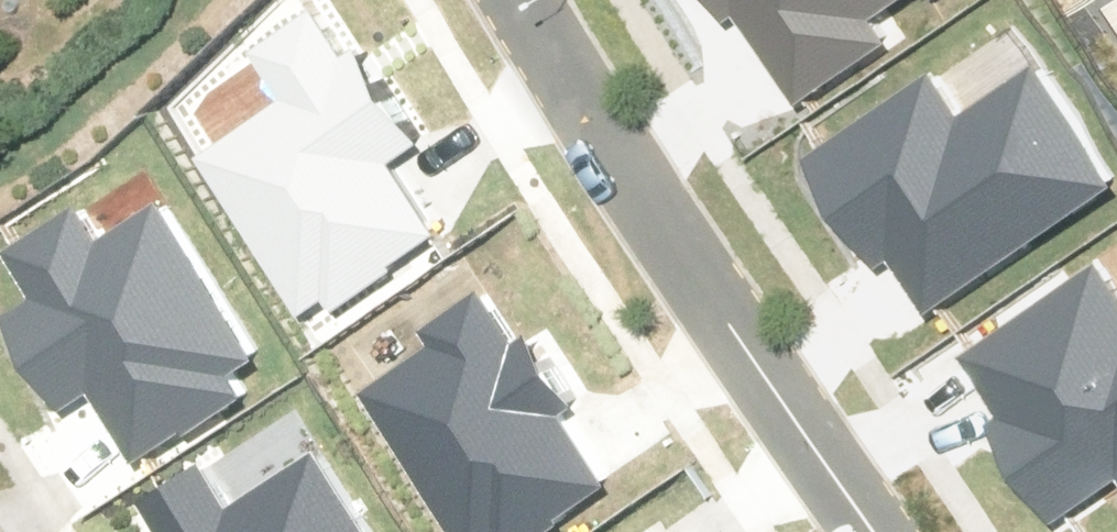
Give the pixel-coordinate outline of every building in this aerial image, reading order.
[(11,0),(0,0),(0,9),(11,0)] [(727,18),(735,13),(790,94),(883,32),(873,16),(897,0),(715,0),(727,18)] [(458,214),(330,15),(268,54),(293,93),(198,153),(301,314),(458,214)] [(929,82),(812,160),(882,263),(903,249),(934,295),(1107,180),(1037,76),(960,128),(929,82)] [(256,356),(166,215),(105,254),(77,210),(9,253),(37,297),(10,314),(66,402),(92,385),(139,459),(242,393),(229,373),(256,356)] [(974,356),(1027,433),(1003,449),(1047,514),(1113,470),(1116,476),(1116,302),(1097,273),(974,356)] [(372,396),(459,531),(541,531),(615,485),(570,415),(579,410),(539,347),(530,353),(491,292),(427,332),(440,353),(372,396)] [(146,505),(164,531),(367,531),(323,462),(239,516),(207,467),(146,505)]
